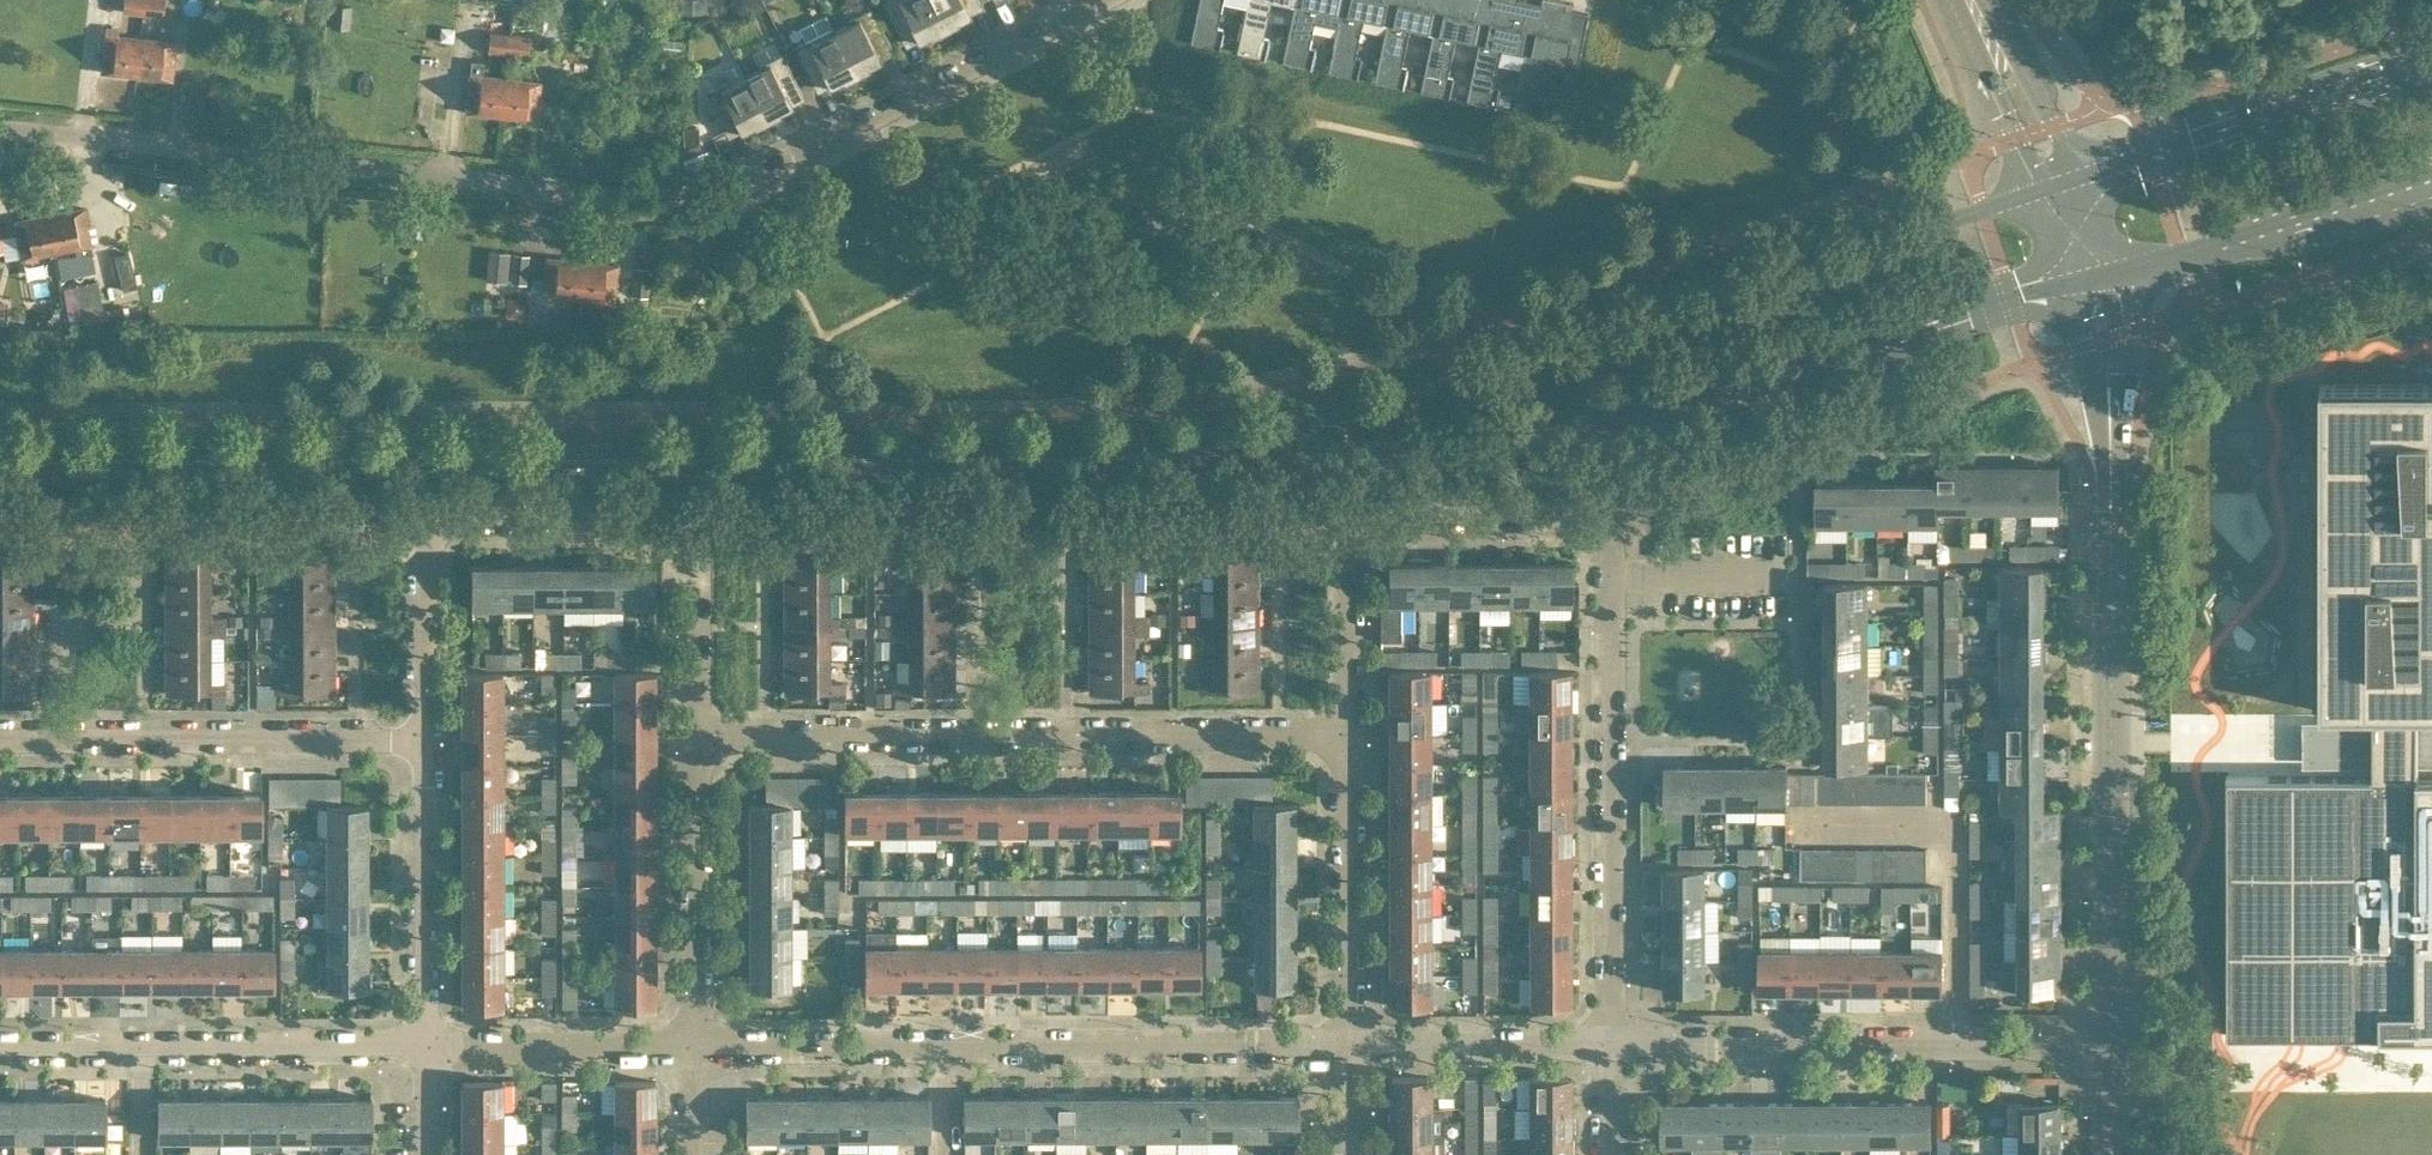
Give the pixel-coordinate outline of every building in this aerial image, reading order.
[(124,12),(164,16),(166,0),(125,0),(124,12)] [(680,12),(708,12),(708,0),(680,0),(680,12)] [(893,19),(904,40),(917,34),(919,38),(920,40),(945,27),(931,0),(883,0),(893,19)] [(945,27),(970,14),(969,13),(967,8),(980,1),(979,0),(931,0),(945,27)] [(1190,41),(1214,46),(1219,47),(1224,27),(1217,25),(1222,0),(1246,5),(1247,0),(1199,0),(1190,41)] [(1236,50),(1265,57),(1269,36),(1263,35),(1270,0),(1247,0),(1236,50)] [(1337,27),(1342,5),(1348,7),(1349,0),(1295,0),(1294,3),(1282,60),(1311,66),(1315,46),(1309,45),(1314,22),(1337,27)] [(1386,22),(1387,15),(1394,17),(1397,0),(1349,0),(1348,7),(1342,5),(1337,27),(1328,70),(1357,76),(1361,56),(1355,54),(1363,17),(1386,22)] [(1432,32),(1434,25),(1440,26),(1445,0),(1397,0),(1394,17),(1387,15),(1386,22),(1374,80),(1403,86),(1407,66),(1401,64),(1409,27),(1432,32)] [(1478,42),(1479,34),(1486,36),(1493,0),(1445,0),(1440,26),(1434,25),(1432,32),(1423,76),(1420,88),(1420,89),(1449,96),(1453,75),(1447,74),(1455,37),(1478,42)] [(1524,51),(1525,44),(1532,46),(1541,2),(1540,2),(1533,0),(1493,0),(1486,36),(1479,34),(1478,42),(1466,99),(1495,105),(1499,85),(1493,84),(1500,46),(1524,51)] [(1524,51),(1512,109),(1541,115),(1545,95),(1539,93),(1547,56),(1577,63),(1588,12),(1564,7),(1565,0),(1541,0),(1540,2),(1541,2),(1532,46),(1525,44),(1524,51)] [(333,3),(329,25),(349,28),(352,6),(333,3)] [(849,22),(834,30),(856,72),(881,60),(881,58),(878,54),(888,49),(891,47),(880,26),(870,6),(847,18),(849,22)] [(807,39),(794,46),(804,65),(815,86),(828,79),(831,84),(831,85),(856,72),(834,30),(825,13),(800,26),(807,39)] [(104,48),(102,71),(137,75),(141,37),(118,35),(118,28),(107,27),(106,33),(104,48)] [(490,29),(487,49),(508,51),(510,32),(490,29)] [(510,32),(508,51),(528,54),(530,35),(510,32)] [(141,37),(137,75),(172,79),(176,41),(141,37)] [(665,37),(663,53),(683,56),(685,39),(665,37)] [(761,68),(746,75),(768,118),(793,105),(790,99),(803,92),(792,71),(782,52),(759,64),(761,68)] [(1562,87),(1572,89),(1575,72),(1566,70),(1562,87)] [(455,96),(453,108),(466,110),(502,115),(506,77),(471,72),(469,86),(468,97),(455,96)] [(1412,73),(1409,86),(1420,88),(1423,76),(1412,73)] [(729,79),(706,91),(716,110),(726,131),(740,125),(742,129),(743,131),(768,118),(746,75),(731,83),(729,79)] [(506,77),(502,115),(537,119),(542,81),(506,77)] [(699,126),(683,127),(684,148),(700,147),(699,126)] [(412,204),(410,220),(420,220),(422,205),(412,204)] [(51,212),(49,212),(56,250),(59,250),(76,247),(77,252),(57,256),(61,276),(96,269),(93,250),(92,244),(89,229),(85,206),(51,212)] [(56,250),(49,212),(14,219),(21,256),(56,250)] [(409,219),(407,235),(419,236),(420,220),(410,220),(409,219)] [(490,249),(487,278),(507,280),(510,251),(490,249)] [(129,251),(115,255),(124,289),(138,285),(129,251)] [(511,280),(526,281),(529,253),(514,251),(511,280)] [(542,294),(578,298),(582,260),(547,256),(542,294)] [(582,260),(578,298),(614,301),(618,263),(582,260)] [(636,265),(632,294),(648,296),(651,267),(636,265)] [(75,285),(62,287),(70,329),(83,327),(111,322),(108,307),(102,308),(98,281),(75,285)] [(50,306),(43,314),(43,319),(46,322),(52,322),(59,314),(58,308),(55,306),(50,306)] [(2227,1033),(2292,1033),(2305,1033),(2338,1033),(2347,1033),(2417,1034),(2431,1034),(2431,776),(2417,776),(2417,754),(2418,754),(2418,753),(2431,753),(2431,731),(2418,731),(2418,710),(2431,710),(2431,383),(2320,383),(2320,710),(2372,710),(2372,755),(2372,774),(2227,774),(2227,1033)] [(1937,464),(1937,481),(1937,506),(1968,506),(1968,464),(1937,464)] [(1998,464),(1968,464),(1968,506),(1998,506),(1998,464)] [(2029,464),(1998,464),(1998,506),(2029,506),(2029,464)] [(2059,464),(2029,464),(2029,506),(2060,506),(2059,464)] [(1896,481),(1877,481),(1877,523),(1908,523),(1907,477),(1896,477),(1896,481)] [(1919,477),(1907,477),(1908,523),(1938,523),(1937,506),(1937,481),(1919,481),(1919,477)] [(1847,524),(1847,478),(1836,478),(1836,481),(1818,481),(1818,480),(1816,480),(1816,524),(1847,524)] [(1859,478),(1847,478),(1847,524),(1877,523),(1877,481),(1859,481),(1859,478)] [(2029,557),(2029,543),(2011,544),(2011,557),(2029,557)] [(2046,543),(2029,543),(2029,557),(2046,557),(2059,557),(2059,543),(2046,543)] [(1968,557),(1968,544),(1950,544),(1950,557),(1968,557)] [(1986,544),(1968,544),(1968,557),(1986,557),(1986,544)] [(1169,548),(1155,548),(1155,559),(1169,559),(1169,548)] [(1215,566),(1215,590),(1258,590),(1258,556),(1199,557),(1199,566),(1215,566)] [(1528,560),(1510,560),(1510,602),(1540,602),(1540,556),(1528,557),(1528,560)] [(1551,556),(1540,556),(1540,602),(1571,602),(1571,560),(1551,560),(1551,556)] [(911,568),(911,591),(954,591),(954,557),(895,557),(895,568),(911,568)] [(1090,557),(1090,591),(1133,590),(1133,566),(1149,566),(1149,557),(1090,557)] [(1419,602),(1419,557),(1407,557),(1407,560),(1388,560),(1388,598),(1381,598),(1381,638),(1400,639),(1400,602),(1419,602)] [(1430,557),(1419,557),(1419,602),(1449,602),(1449,560),(1430,560),(1430,557)] [(1468,560),(1449,560),(1449,602),(1479,602),(1479,557),(1468,557),(1468,560)] [(1491,557),(1479,557),(1479,602),(1510,602),(1510,560),(1491,560),(1491,557)] [(33,592),(33,558),(0,558),(0,592),(33,592)] [(166,558),(166,592),(209,592),(209,568),(225,568),(225,558),(166,558)] [(291,568),(291,592),(334,592),(333,558),(275,558),(275,568),(291,568)] [(786,558),(786,591),(829,591),(829,568),(855,568),(855,558),(786,558)] [(471,606),(502,606),(502,560),(490,560),(490,563),(471,563),(471,606)] [(502,560),(502,606),(532,606),(532,563),(513,563),(513,560),(502,560)] [(551,563),(532,563),(532,606),(563,606),(563,560),(551,560),(551,563)] [(573,560),(563,560),(563,606),(593,606),(593,563),(573,563),(573,560)] [(612,563),(593,563),(593,606),(623,606),(623,560),(612,560),(612,563)] [(635,560),(623,560),(623,606),(654,606),(654,563),(635,563),(635,560)] [(1847,575),(1847,561),(1831,561),(1831,575),(1847,575)] [(1866,561),(1847,561),(1847,575),(1866,575),(1866,561)] [(1908,574),(1908,561),(1891,561),(1891,574),(1908,574)] [(1927,561),(1908,561),(1908,574),(1927,574),(1927,561)] [(2001,564),(2001,595),(2047,595),(2047,584),(2043,584),(2043,564),(2001,564)] [(1946,576),(1946,595),(1960,595),(1960,576),(1946,576)] [(1826,582),(1826,613),(1868,613),(1868,582),(1826,582)] [(1925,582),(1925,612),(1938,612),(1938,582),(1925,582)] [(1090,591),(1090,624),(1149,624),(1149,614),(1133,614),(1133,590),(1090,591)] [(1199,614),(1199,623),(1258,623),(1258,590),(1215,590),(1215,614),(1199,614)] [(786,591),(786,624),(844,624),(847,624),(855,624),(855,615),(829,615),(829,591),(786,591)] [(895,615),(895,624),(954,624),(954,591),(911,591),(911,615),(895,615)] [(33,626),(33,592),(0,592),(0,626),(33,626)] [(166,592),(166,625),(225,625),(225,616),(209,616),(209,592),(166,592)] [(275,616),(275,625),(334,625),(334,592),(291,592),(291,616),(275,616)] [(1960,595),(1946,595),(1946,613),(1960,613),(1960,595)] [(2001,595),(2001,625),(2044,625),(2044,607),(2047,607),(2047,595),(2001,595)] [(878,613),(878,624),(892,624),(892,612),(878,613)] [(1165,612),(1149,612),(1149,614),(1149,624),(1165,624),(1165,612)] [(1925,612),(1925,631),(1938,631),(1938,612),(1925,612)] [(1180,613),(1180,624),(1195,624),(1195,613),(1180,613)] [(1826,613),(1826,643),(1868,643),(1868,613),(1826,613)] [(242,614),(229,614),(229,625),(242,625),(242,614)] [(1215,632),(1215,656),(1258,656),(1258,623),(1199,623),(1199,632),(1215,632)] [(786,624),(786,657),(829,657),(829,633),(844,633),(844,624),(786,624)] [(847,624),(847,636),(861,636),(861,624),(855,624),(847,624)] [(911,634),(911,657),(954,657),(954,624),(895,624),(895,634),(911,634)] [(1090,624),(1090,657),(1133,657),(1133,633),(1149,633),(1149,624),(1090,624)] [(166,625),(166,658),(210,658),(210,634),(225,634),(225,625),(166,625)] [(291,634),(291,659),(334,658),(334,625),(275,625),(275,634),(291,634)] [(1987,625),(1987,656),(2001,656),(2002,656),(2048,656),(2048,644),(2044,644),(2044,625),(2002,625),(2001,625),(1987,625)] [(33,659),(33,626),(0,626),(0,659),(33,659)] [(256,626),(256,636),(271,636),(271,627),(256,626)] [(225,658),(225,634),(210,634),(210,658),(225,658)] [(1946,636),(1946,656),(1960,656),(1960,636),(1946,636)] [(889,640),(875,640),(875,657),(889,657),(889,640)] [(1178,642),(1178,655),(1190,655),(1190,642),(1178,642)] [(1826,643),(1826,673),(1868,673),(1868,643),(1826,643)] [(535,647),(535,665),(546,665),(563,665),(563,652),(546,652),(546,647),(535,647)] [(623,652),(623,665),(641,665),(656,665),(656,648),(641,648),(641,652),(623,652)] [(1437,650),(1419,651),(1419,664),(1437,664),(1437,650)] [(1480,650),(1460,650),(1460,664),(1480,663),(1480,650)] [(1480,650),(1480,663),(1508,663),(1508,650),(1480,650)] [(1540,663),(1540,650),(1522,650),(1522,663),(1540,663)] [(1557,650),(1540,650),(1540,663),(1557,663),(1557,650)] [(1419,664),(1419,651),(1381,651),(1381,664),(1419,664)] [(502,665),(502,652),(485,652),(485,665),(502,665)] [(521,652),(502,652),(502,665),(521,665),(521,652)] [(580,652),(563,652),(563,665),(581,665),(580,652)] [(623,665),(623,652),(606,652),(606,665),(623,665)] [(1925,655),(1925,673),(1938,673),(1938,655),(1925,655)] [(1258,656),(1215,656),(1215,680),(1199,680),(1199,690),(1258,690),(1258,656)] [(1960,656),(1946,656),(1946,673),(1960,673),(1960,656)] [(2001,656),(2001,686),(2044,686),(2044,667),(2047,667),(2048,656),(2001,656)] [(829,657),(786,657),(786,691),(844,691),(844,681),(829,681),(829,657)] [(954,657),(911,657),(911,682),(895,682),(895,691),(954,691),(954,657)] [(1133,657),(1090,657),(1090,690),(1149,690),(1149,681),(1133,681),(1133,657)] [(210,658),(166,658),(166,692),(225,692),(225,682),(210,682),(210,658)] [(225,682),(225,658),(210,658),(210,682),(225,682)] [(334,658),(291,659),(291,682),(275,682),(275,693),(334,692),(334,658)] [(0,659),(0,693),(33,693),(33,659),(0,659)] [(1389,671),(1389,702),(1430,702),(1430,671),(1389,671)] [(1475,671),(1461,671),(1462,690),(1476,690),(1476,671),(1475,671)] [(1485,671),(1481,671),(1481,690),(1482,690),(1495,689),(1495,671),(1485,671)] [(1514,701),(1529,701),(1529,671),(1513,671),(1514,701)] [(1529,671),(1529,701),(1570,701),(1570,671),(1529,671)] [(462,673),(462,704),(503,703),(503,673),(462,673)] [(554,673),(540,673),(540,690),(555,690),(555,676),(554,673)] [(614,673),(614,704),(655,704),(655,673),(614,673)] [(1826,673),(1826,703),(1868,703),(1868,673),(1826,673)] [(1925,673),(1925,691),(1938,691),(1938,673),(1925,673)] [(256,684),(256,707),(275,707),(275,688),(266,688),(266,684),(256,684)] [(562,685),(562,703),(576,703),(576,685),(562,685)] [(2001,686),(2001,716),(2048,716),(2048,705),(2044,705),(2044,686),(2001,686)] [(1482,701),(1495,702),(1495,689),(1482,690),(1482,701)] [(1461,702),(1476,702),(1476,690),(1462,690),(1461,702)] [(876,691),(876,705),(891,705),(891,691),(876,691)] [(829,693),(829,707),(845,707),(845,693),(829,693)] [(226,694),(211,694),(211,708),(226,708),(226,694)] [(1946,697),(1946,716),(1960,716),(1960,697),(1946,697)] [(894,698),(894,708),(909,708),(909,698),(894,698)] [(1495,702),(1482,701),(1482,714),(1495,714),(1495,702)] [(1529,702),(1514,702),(1514,732),(1529,732),(1570,731),(1570,701),(1529,701),(1529,702)] [(1389,702),(1389,732),(1430,732),(1446,732),(1446,702),(1430,702),(1389,702)] [(462,704),(463,734),(503,734),(503,703),(462,704)] [(562,703),(562,721),(576,721),(576,703),(562,703)] [(1868,703),(1826,703),(1826,734),(1868,733),(1882,733),(1882,717),(1893,717),(1893,703),(1868,703)] [(614,704),(614,734),(655,734),(655,704),(614,704)] [(1462,714),(1462,732),(1476,732),(1476,714),(1462,714)] [(1495,732),(1495,714),(1482,714),(1482,732),(1495,732)] [(541,716),(541,733),(554,733),(554,716),(541,716)] [(1925,716),(1925,733),(1938,733),(1938,716),(1925,716)] [(1960,716),(1946,716),(1946,734),(1960,734),(1960,716)] [(2001,716),(1986,716),(1986,746),(2001,746),(2003,746),(2044,746),(2044,728),(2048,728),(2048,716),(2003,716),(2001,716)] [(1529,732),(1529,762),(1570,762),(1570,731),(1529,732)] [(1389,732),(1389,762),(1430,762),(1430,732),(1389,732)] [(1476,732),(1462,732),(1462,750),(1476,750),(1476,732)] [(1482,732),(1482,750),(1495,750),(1495,732),(1482,732)] [(554,733),(541,733),(541,752),(554,752),(554,733)] [(1868,733),(1826,734),(1826,764),(1868,764),(1868,733)] [(1925,733),(1925,752),(1938,752),(1938,733),(1925,733)] [(463,734),(463,764),(503,764),(503,734),(463,734)] [(614,734),(614,764),(655,764),(655,734),(614,734)] [(562,746),(562,764),(575,764),(575,746),(562,746)] [(1988,746),(1988,777),(2001,777),(2003,777),(2048,776),(2048,765),(2044,765),(2044,746),(2003,746),(2001,746),(1988,746)] [(1946,757),(1946,777),(1960,777),(1960,757),(1946,757)] [(1389,762),(1389,792),(1430,792),(1430,762),(1389,762)] [(1529,762),(1529,792),(1570,792),(1570,762),(1529,762)] [(463,764),(463,794),(503,794),(503,764),(463,764)] [(562,764),(562,782),(575,782),(575,764),(562,764)] [(614,764),(614,794),(655,794),(655,764),(614,764)] [(1696,805),(1696,764),(1665,764),(1665,805),(1696,805)] [(1726,764),(1696,764),(1696,805),(1726,805),(1726,764)] [(1756,764),(1726,764),(1726,805),(1756,805),(1756,764)] [(1787,764),(1756,764),(1756,805),(1787,805),(1787,802),(1787,771),(1787,764)] [(1801,771),(1787,771),(1787,802),(1801,802),(1801,771)] [(1815,771),(1801,771),(1801,802),(1815,802),(1815,771)] [(1829,771),(1815,771),(1815,802),(1829,802),(1829,771)] [(1843,771),(1829,771),(1829,802),(1843,802),(1843,771)] [(1857,771),(1843,771),(1843,802),(1857,802),(1857,771)] [(1871,771),(1857,771),(1857,802),(1871,802),(1871,771)] [(1885,771),(1871,771),(1871,802),(1885,802),(1885,771)] [(1899,771),(1885,771),(1885,802),(1899,802),(1899,771)] [(1913,771),(1899,771),(1899,802),(1913,802),(1913,771)] [(1927,771),(1913,771),(1913,802),(1927,802),(1927,771)] [(1185,803),(1200,803),(1200,774),(1185,775),(1185,803)] [(1200,803),(1214,803),(1214,775),(1200,774),(1200,803)] [(1462,774),(1462,792),(1475,792),(1475,774),(1462,774)] [(1481,774),(1481,792),(1496,792),(1496,774),(1481,774)] [(1214,803),(1229,803),(1229,775),(1214,775),(1214,803)] [(1229,803),(1244,803),(1244,775),(1229,775),(1229,803)] [(1244,803),(1254,803),(1258,803),(1258,775),(1244,775),(1244,803)] [(1258,775),(1258,803),(1273,803),(1273,775),(1258,775)] [(541,776),(541,794),(554,794),(554,776),(541,776)] [(766,776),(766,804),(780,804),(780,776),(766,776)] [(794,776),(780,776),(780,804),(791,804),(794,804),(794,776)] [(809,776),(794,776),(794,804),(808,804),(809,776)] [(823,776),(809,776),(808,804),(823,804),(823,776)] [(837,776),(823,776),(823,804),(837,804),(837,776)] [(2001,806),(2019,806),(2044,806),(2044,788),(2048,788),(2048,776),(2001,777),(2001,806)] [(268,805),(283,805),(283,777),(268,777),(268,805)] [(283,805),(297,805),(297,777),(283,777),(283,805)] [(297,805),(312,805),(312,777),(297,777),(297,805)] [(312,805),(327,805),(327,777),(312,777),(312,805)] [(327,805),(341,805),(341,777),(327,777),(327,805)] [(1960,777),(1946,777),(1946,794),(1960,794),(1960,777)] [(886,786),(875,787),(875,832),(906,832),(905,790),(886,790),(886,786)] [(954,789),(936,789),(936,832),(966,832),(966,786),(954,786),(954,789)] [(977,786),(966,786),(966,832),(996,831),(996,789),(977,789),(977,786)] [(1045,789),(1026,789),(1027,831),(1057,831),(1057,786),(1045,786),(1045,789)] [(1068,786),(1057,786),(1057,831),(1087,831),(1087,789),(1068,789),(1068,786)] [(1136,789),(1117,789),(1117,831),(1148,831),(1147,786),(1136,786),(1136,789)] [(1159,786),(1147,786),(1148,831),(1178,831),(1178,789),(1159,789),(1159,786)] [(875,832),(875,787),(864,787),(864,790),(844,790),(845,832),(875,832)] [(39,792),(20,792),(20,835),(50,835),(50,789),(39,789),(39,792)] [(62,789),(50,789),(50,835),(80,835),(80,792),(62,792),(62,789)] [(130,792),(110,792),(110,835),(140,835),(140,789),(130,789),(130,792)] [(153,789),(140,789),(140,835),(170,835),(170,792),(153,792),(153,789)] [(221,792),(200,792),(200,835),(230,835),(230,789),(221,789),(221,792)] [(244,789),(230,789),(230,835),(261,835),(261,792),(244,792),(244,789)] [(936,789),(905,790),(906,832),(936,832),(936,789)] [(1026,789),(996,789),(996,831),(1027,831),(1026,789)] [(1117,789),(1087,789),(1087,831),(1117,831),(1117,789)] [(0,792),(0,835),(20,835),(20,792),(0,792)] [(110,792),(80,792),(80,835),(110,835),(110,792)] [(200,792),(170,792),(170,835),(200,835),(200,792)] [(1430,792),(1390,792),(1390,822),(1431,822),(1441,822),(1441,792),(1430,792)] [(1462,792),(1462,822),(1475,822),(1475,792),(1462,792)] [(1481,792),(1482,811),(1496,811),(1496,792),(1481,792)] [(1529,792),(1529,822),(1570,822),(1570,792),(1529,792)] [(463,794),(463,824),(503,824),(503,794),(463,794)] [(554,794),(541,794),(541,812),(554,812),(554,794)] [(614,794),(614,825),(655,825),(655,794),(614,794)] [(1254,803),(1254,834),(1295,834),(1295,803),(1273,803),(1258,803),(1254,803)] [(750,804),(750,835),(791,835),(791,804),(780,804),(766,804),(750,804)] [(327,805),(327,836),(368,836),(368,805),(341,805),(327,805)] [(562,806),(562,824),(576,824),(576,806),(562,806)] [(2019,806),(2019,837),(2061,837),(2061,806),(2044,806),(2019,806)] [(1481,823),(1496,823),(1496,811),(1482,811),(1481,823)] [(269,815),(269,836),(282,836),(282,815),(269,815)] [(823,815),(823,835),(837,835),(837,815),(823,815)] [(1206,816),(1206,834),(1220,834),(1220,816),(1206,816)] [(1971,819),(1971,837),(1984,837),(1984,819),(1971,819)] [(1390,822),(1390,853),(1431,853),(1431,822),(1390,822)] [(1475,822),(1462,822),(1462,835),(1475,835),(1475,822)] [(1529,822),(1529,852),(1570,852),(1570,822),(1529,822)] [(1496,823),(1481,823),(1481,835),(1496,835),(1496,823)] [(463,824),(463,855),(503,854),(503,824),(463,824)] [(562,824),(562,842),(576,842),(576,824),(562,824)] [(614,825),(614,855),(655,855),(655,825),(614,825)] [(1220,834),(1206,834),(1206,852),(1220,852),(1220,834)] [(1254,834),(1254,864),(1295,864),(1295,834),(1254,834)] [(750,835),(750,865),(791,865),(804,865),(804,835),(791,835),(750,835)] [(824,835),(824,864),(837,864),(837,851),(837,835),(824,835)] [(1462,835),(1462,853),(1475,853),(1475,835),(1462,835)] [(1481,835),(1481,852),(1496,852),(1496,835),(1481,835)] [(282,836),(269,836),(269,855),(282,855),(282,836)] [(327,836),(327,866),(368,866),(368,836),(327,836)] [(541,837),(541,854),(555,854),(555,837),(541,837)] [(1984,837),(1971,837),(1971,854),(1984,854),(1984,837)] [(2007,838),(2007,867),(2019,867),(2061,867),(2061,837),(2019,837),(2019,838),(2007,838)] [(1696,860),(1696,847),(1679,847),(1679,860),(1696,860)] [(1715,847),(1696,847),(1696,860),(1715,861),(1715,847)] [(1756,860),(1756,847),(1740,847),(1740,861),(1756,860)] [(1775,847),(1756,847),(1756,860),(1775,860),(1775,847)] [(1801,877),(1815,877),(1815,847),(1801,847),(1801,877)] [(1815,877),(1829,877),(1829,847),(1815,847),(1815,877)] [(1829,877),(1843,877),(1843,847),(1829,847),(1829,877)] [(1843,877),(1857,878),(1857,847),(1843,847),(1843,877)] [(1857,878),(1871,878),(1871,847),(1857,847),(1857,878)] [(1871,878),(1885,878),(1885,847),(1871,847),(1871,878)] [(1885,878),(1899,878),(1899,847),(1885,847),(1885,878)] [(1899,878),(1913,878),(1913,847),(1899,847),(1899,878)] [(1913,847),(1913,878),(1927,878),(1927,847),(1913,847)] [(1481,852),(1481,870),(1496,870),(1496,852),(1481,852)] [(1529,852),(1529,882),(1570,882),(1570,852),(1529,852)] [(1390,853),(1390,883),(1431,883),(1431,853),(1390,853)] [(1462,853),(1462,870),(1475,870),(1475,853),(1462,853)] [(463,855),(463,885),(504,885),(503,854),(463,855)] [(555,854),(541,854),(541,873),(555,872),(555,854)] [(614,855),(614,885),(655,885),(655,855),(614,855)] [(1254,864),(1254,894),(1295,894),(1295,864),(1254,864)] [(750,865),(750,895),(791,895),(791,865),(750,865)] [(327,866),(327,896),(368,896),(368,866),(327,866)] [(562,866),(562,884),(576,884),(576,866),(562,866)] [(2019,867),(2019,897),(2061,897),(2061,867),(2019,867)] [(1665,868),(1665,899),(1706,899),(1706,868),(1665,868)] [(1740,880),(1740,899),(1754,899),(1754,880),(1754,868),(1740,868),(1740,880)] [(1475,870),(1462,870),(1462,883),(1475,883),(1475,870)] [(13,888),(13,874),(0,874),(0,888),(13,888)] [(25,874),(25,888),(49,887),(49,874),(25,874)] [(49,874),(49,887),(73,887),(73,874),(49,874)] [(111,874),(87,874),(87,887),(111,887),(111,874)] [(135,874),(111,874),(111,887),(135,887),(135,874)] [(170,874),(146,874),(146,887),(170,887),(170,874)] [(194,874),(170,874),(170,887),(194,887),(194,874)] [(231,874),(207,874),(207,887),(231,887),(231,874)] [(255,874),(231,874),(231,887),(255,887),(255,874)] [(1149,874),(1149,889),(1166,888),(1166,874),(1149,874)] [(997,889),(997,875),(980,875),(980,889),(997,889)] [(1016,875),(997,875),(997,889),(1016,889),(1016,875)] [(1057,888),(1057,875),(1041,875),(1041,888),(1057,888)] [(1077,875),(1057,875),(1057,888),(1077,888),(1077,875)] [(1118,888),(1118,875),(1101,875),(1101,888),(1118,888)] [(1137,875),(1118,875),(1118,888),(1137,888),(1137,875)] [(281,876),(281,896),(294,896),(294,876),(281,876)] [(836,895),(836,876),(823,876),(823,895),(836,895)] [(876,876),(859,876),(859,889),(876,889),(876,876)] [(876,889),(895,889),(895,876),(876,876),(876,889)] [(936,889),(936,876),(920,876),(920,889),(936,889)] [(956,876),(936,876),(936,889),(956,889),(956,876)] [(1206,876),(1206,894),(1220,894),(1220,876),(1206,876)] [(1972,879),(1972,898),(1985,898),(1985,879),(1972,879)] [(1529,882),(1529,913),(1570,912),(1570,882),(1529,882)] [(1390,883),(1390,913),(1431,913),(1431,883),(1390,883)] [(1465,884),(1465,891),(1475,891),(1475,883),(1474,883),(1465,884)] [(562,884),(562,902),(576,902),(576,884),(562,884)] [(1760,884),(1760,897),(1772,897),(1791,897),(1791,884),(1772,885),(1760,884)] [(1791,884),(1791,897),(1808,897),(1821,897),(1821,884),(1808,884),(1806,884),(1791,884)] [(463,885),(463,915),(504,915),(504,885),(463,885)] [(614,885),(614,915),(655,915),(655,885),(614,885)] [(1852,897),(1852,885),(1833,885),(1833,897),(1852,897)] [(1869,885),(1852,885),(1852,897),(1869,897),(1869,885)] [(1912,898),(1912,885),(1893,885),(1893,898),(1912,898)] [(1929,885),(1912,885),(1912,898),(1929,898),(1929,885)] [(91,894),(72,894),(72,908),(91,908),(91,894)] [(111,894),(91,894),(91,908),(111,908),(111,894)] [(152,894),(132,894),(132,908),(152,907),(152,894)] [(172,894),(152,894),(152,907),(172,907),(172,894)] [(212,894),(192,894),(192,907),(212,907),(212,894)] [(232,894),(212,894),(212,907),(232,907),(232,894)] [(274,894),(252,894),(252,907),(274,907),(274,894)] [(1220,894),(1206,894),(1206,912),(1220,912),(1220,894)] [(1254,894),(1254,924),(1295,924),(1295,894),(1254,894)] [(31,895),(11,895),(11,908),(31,908),(31,895)] [(51,895),(31,895),(31,908),(51,908),(51,895)] [(750,895),(750,925),(791,925),(791,895),(750,895)] [(823,895),(823,912),(836,912),(836,895),(823,895)] [(1463,895),(1463,913),(1476,913),(1476,895),(1463,895)] [(1483,895),(1483,913),(1497,913),(1497,895),(1483,895)] [(294,896),(281,896),(281,916),(294,916),(294,896)] [(327,896),(327,927),(368,926),(368,896),(327,896)] [(541,897),(542,915),(555,915),(555,897),(541,897)] [(896,897),(880,897),(880,910),(896,910),(896,897)] [(896,910),(916,910),(916,897),(896,897),(896,910)] [(956,910),(956,897),(940,897),(940,910),(956,910)] [(976,897),(956,897),(956,910),(976,910),(976,897)] [(1017,910),(1017,897),(1001,897),(1001,910),(1017,910)] [(1037,897),(1017,897),(1017,910),(1037,910),(1037,897)] [(1077,910),(1077,897),(1061,897),(1061,910),(1077,910)] [(1097,897),(1077,897),(1077,910),(1097,910),(1097,897)] [(1138,910),(1138,897),(1122,897),(1122,910),(1138,910)] [(1158,897),(1138,897),(1138,910),(1158,910),(1158,897)] [(1183,910),(1201,910),(1201,897),(1183,897),(1183,910)] [(2019,897),(2019,928),(2061,928),(2061,897),(2019,897)] [(1985,898),(1972,898),(1972,915),(1985,915),(1985,898)] [(1665,899),(1665,929),(1706,929),(1706,899),(1665,899)] [(1754,899),(1740,899),(1740,915),(1753,915),(1754,899)] [(1529,913),(1529,943),(1570,943),(1570,912),(1529,913)] [(1390,913),(1390,943),(1431,943),(1431,913),(1390,913)] [(1476,913),(1463,913),(1463,931),(1476,931),(1476,913)] [(1497,913),(1483,913),(1483,931),(1497,931),(1497,913)] [(463,915),(463,945),(504,945),(504,915),(463,915)] [(555,915),(542,915),(542,933),(555,933),(555,915)] [(614,915),(614,946),(655,946),(655,915),(614,915)] [(1254,924),(1254,954),(1295,954),(1295,924),(1254,924)] [(750,925),(750,956),(791,956),(791,925),(750,925)] [(327,927),(327,957),(368,957),(368,926),(327,927)] [(562,927),(562,945),(576,945),(576,927),(562,927)] [(2019,928),(2019,958),(2061,958),(2061,928),(2019,928)] [(1665,929),(1665,959),(1706,959),(1706,929),(1665,929)] [(956,946),(956,986),(986,986),(986,945),(986,930),(956,930),(956,945),(956,946)] [(1483,931),(1484,943),(1497,943),(1497,931),(1483,931)] [(1017,946),(1017,986),(1047,986),(1047,946),(1047,945),(1042,945),(1042,932),(1017,932),(1017,945),(1017,946)] [(1047,946),(1047,986),(1077,986),(1077,945),(1076,945),(1076,932),(1047,932),(1047,945),(1047,946)] [(281,936),(281,957),(295,957),(294,936),(281,936)] [(1206,936),(1206,954),(1220,954),(1220,936),(1206,936)] [(844,937),(844,956),(858,956),(858,937),(844,937)] [(1740,941),(1740,959),(1753,959),(1753,941),(1740,941)] [(1972,941),(1972,959),(1985,959),(1985,941),(1972,941)] [(1390,943),(1390,973),(1431,973),(1431,943),(1390,943)] [(1497,956),(1497,943),(1484,943),(1484,956),(1497,956)] [(1529,943),(1530,973),(1570,973),(1570,943),(1529,943)] [(463,945),(464,975),(504,975),(504,945),(463,945)] [(562,945),(562,963),(576,963),(576,945),(562,945)] [(896,986),(896,945),(865,945),(865,986),(896,986)] [(926,945),(896,945),(896,986),(926,986),(926,945)] [(956,945),(926,945),(926,986),(956,986),(956,945)] [(1017,945),(986,945),(986,986),(1017,986),(1017,945)] [(1107,945),(1077,945),(1077,986),(1107,986),(1107,945)] [(1138,945),(1107,945),(1107,986),(1138,986),(1138,945)] [(1168,945),(1138,945),(1138,986),(1168,986),(1168,945)] [(1199,945),(1168,945),(1168,986),(1199,986),(1199,945)] [(614,946),(614,976),(655,976),(655,946),(614,946)] [(32,947),(2,947),(2,988),(32,988),(32,947)] [(62,947),(32,947),(32,988),(62,988),(62,947)] [(92,947),(62,947),(62,988),(92,988),(92,947)] [(122,947),(92,947),(92,988),(123,988),(122,947)] [(153,947),(122,947),(123,988),(153,988),(153,947)] [(183,947),(153,947),(153,988),(183,988),(183,947)] [(213,947),(183,947),(183,988),(213,988),(213,947)] [(243,947),(213,947),(213,988),(243,988),(243,947)] [(274,947),(243,947),(243,988),(274,988),(274,947)] [(1760,989),(1791,989),(1791,949),(1760,948),(1760,989)] [(1791,989),(1821,989),(1821,949),(1791,949),(1791,989)] [(1821,989),(1852,989),(1852,949),(1821,949),(1821,989)] [(1852,989),(1882,989),(1882,949),(1852,949),(1852,989)] [(1882,989),(1912,989),(1912,949),(1882,949),(1882,989)] [(1912,949),(1912,989),(1943,989),(1943,949),(1912,949)] [(1220,954),(1206,954),(1206,972),(1220,972),(1220,954)] [(1295,954),(1254,954),(1254,985),(1295,985),(1295,954)] [(791,956),(750,956),(750,986),(791,987),(791,956)] [(858,956),(844,956),(844,973),(858,973),(858,956)] [(1463,956),(1463,973),(1476,973),(1476,956),(1463,956)] [(1484,956),(1484,973),(1497,973),(1497,956),(1484,956)] [(295,957),(281,957),(281,976),(295,976),(295,957)] [(368,957),(327,957),(327,988),(368,988),(368,957)] [(542,958),(542,975),(555,975),(555,958),(542,958)] [(2002,958),(2002,989),(2019,989),(2061,989),(2061,958),(2019,958),(2002,958)] [(1706,959),(1665,959),(1665,990),(1705,990),(1706,959)] [(1753,959),(1740,959),(1740,976),(1753,976),(1753,959)] [(1972,959),(1972,975),(1985,975),(1985,959),(1972,959)] [(1431,973),(1390,973),(1390,1004),(1431,1004),(1431,973)] [(1476,973),(1463,973),(1463,992),(1476,991),(1476,973)] [(1497,973),(1484,973),(1484,992),(1497,992),(1497,973)] [(1570,973),(1530,973),(1530,1004),(1570,1003),(1570,973)] [(504,975),(464,975),(464,1006),(504,1006),(504,975)] [(555,975),(542,975),(542,993),(555,993),(555,975)] [(655,976),(614,976),(614,1007),(655,1007),(655,976)] [(562,988),(563,1006),(576,1006),(576,988),(562,988)] [(1531,1077),(1516,1077),(1516,1106),(1531,1106),(1568,1106),(1568,1075),(1531,1075),(1531,1077)] [(1392,1076),(1392,1107),(1430,1107),(1429,1076),(1392,1076)] [(1476,1076),(1465,1076),(1465,1095),(1476,1095),(1476,1076)] [(1495,1076),(1483,1076),(1483,1094),(1496,1094),(1495,1076)] [(463,1080),(462,1110),(503,1110),(503,1080),(463,1080)] [(542,1080),(542,1097),(555,1097),(555,1080),(542,1080)] [(615,1080),(615,1111),(656,1111),(656,1080),(615,1080)] [(576,1093),(563,1093),(563,1111),(576,1111),(576,1095),(576,1093)] [(1237,1095),(1207,1096),(1207,1137),(1237,1136),(1237,1095)] [(1267,1095),(1237,1095),(1237,1136),(1267,1136),(1267,1095)] [(1298,1095),(1267,1095),(1267,1136),(1298,1136),(1298,1095)] [(868,1096),(837,1097),(837,1137),(868,1137),(868,1096)] [(898,1096),(868,1096),(868,1137),(898,1137),(898,1096)] [(929,1096),(898,1096),(898,1137),(929,1137),(929,1096)] [(995,1137),(995,1096),(964,1096),(964,1137),(995,1137)] [(1025,1096),(995,1096),(995,1137),(1025,1137),(1025,1096)] [(1055,1096),(1025,1096),(1025,1137),(1055,1137),(1055,1096)] [(1086,1096),(1055,1096),(1055,1137),(1086,1137),(1086,1096)] [(1116,1096),(1086,1096),(1086,1137),(1116,1137),(1116,1096)] [(1146,1096),(1116,1096),(1116,1137),(1146,1137),(1146,1096)] [(1176,1096),(1146,1096),(1146,1137),(1176,1137),(1176,1096)] [(1207,1096),(1176,1096),(1176,1137),(1207,1137),(1207,1096)] [(0,1097),(0,1138),(15,1138),(15,1097),(0,1097)] [(45,1097),(15,1097),(15,1138),(45,1138),(45,1097)] [(75,1097),(45,1097),(45,1138),(70,1138),(75,1138),(75,1097)] [(106,1097),(75,1097),(75,1138),(106,1138),(106,1097)] [(191,1138),(191,1097),(160,1097),(160,1138),(191,1138)] [(221,1097),(191,1097),(191,1138),(221,1138),(221,1097)] [(251,1097),(221,1097),(221,1138),(251,1138),(251,1097)] [(281,1097),(251,1097),(251,1138),(282,1138),(281,1097)] [(312,1097),(281,1097),(282,1138),(312,1138),(312,1097)] [(342,1097),(312,1097),(312,1138),(342,1138),(342,1097)] [(373,1097),(342,1097),(342,1138),(373,1138),(373,1097)] [(777,1137),(777,1097),(746,1097),(746,1137),(777,1137)] [(807,1097),(777,1097),(777,1137),(786,1137),(807,1137),(807,1097)] [(837,1097),(807,1097),(807,1137),(837,1137),(837,1097)] [(1692,1140),(1692,1102),(1662,1103),(1662,1140),(1692,1140)] [(1722,1102),(1692,1102),(1692,1140),(1722,1140),(1722,1102)] [(1752,1102),(1722,1102),(1722,1140),(1752,1140),(1752,1102)] [(1781,1102),(1752,1102),(1752,1140),(1781,1140),(1781,1102)] [(1811,1102),(1781,1102),(1781,1140),(1811,1140),(1811,1102)] [(1841,1102),(1811,1102),(1811,1140),(1841,1140),(1841,1102)] [(1870,1102),(1841,1102),(1841,1140),(1871,1140),(1870,1102)] [(1900,1102),(1870,1102),(1871,1140),(1900,1140),(1900,1102)] [(1930,1102),(1900,1102),(1900,1140),(1931,1139),(1930,1102)] [(1938,1102),(1938,1121),(1950,1121),(1950,1102),(1938,1102)] [(2022,1102),(2022,1132),(2060,1132),(2060,1102),(2022,1102)] [(1531,1106),(1531,1135),(1568,1135),(1568,1106),(1531,1106)] [(1392,1107),(1392,1136),(1430,1136),(1443,1136),(1443,1107),(1430,1107),(1392,1107)] [(462,1110),(462,1141),(503,1141),(517,1140),(517,1112),(503,1112),(503,1110),(462,1110)] [(576,1111),(563,1111),(563,1129),(576,1129),(576,1111)] [(615,1111),(615,1141),(656,1141),(656,1111),(615,1111)] [(1476,1117),(1464,1117),(1464,1136),(1476,1136),(1476,1117)] [(1495,1117),(1483,1117),(1483,1136),(1495,1135),(1495,1117)] [(542,1124),(542,1141),(555,1141),(555,1124),(542,1124)] [(2003,1132),(2003,1154),(2060,1154),(2060,1132),(2022,1132),(2003,1132)] [(1938,1154),(1950,1154),(1950,1134),(1938,1134),(1938,1154)] [(1495,1135),(1483,1136),(1483,1154),(1496,1154),(1495,1135)] [(1531,1154),(1568,1154),(1568,1135),(1531,1135),(1531,1154)] [(1392,1154),(1430,1154),(1430,1136),(1392,1136),(1392,1154)] [(1476,1136),(1464,1136),(1464,1154),(1477,1154),(1476,1136)] [(868,1153),(868,1137),(837,1137),(838,1154),(868,1153)] [(868,1137),(868,1153),(898,1153),(898,1137),(868,1137)] [(462,1154),(503,1154),(503,1141),(462,1141),(462,1154)] [(542,1141),(542,1154),(555,1154),(555,1141),(542,1141)] [(615,1154),(656,1154),(656,1141),(615,1141),(615,1154)]
